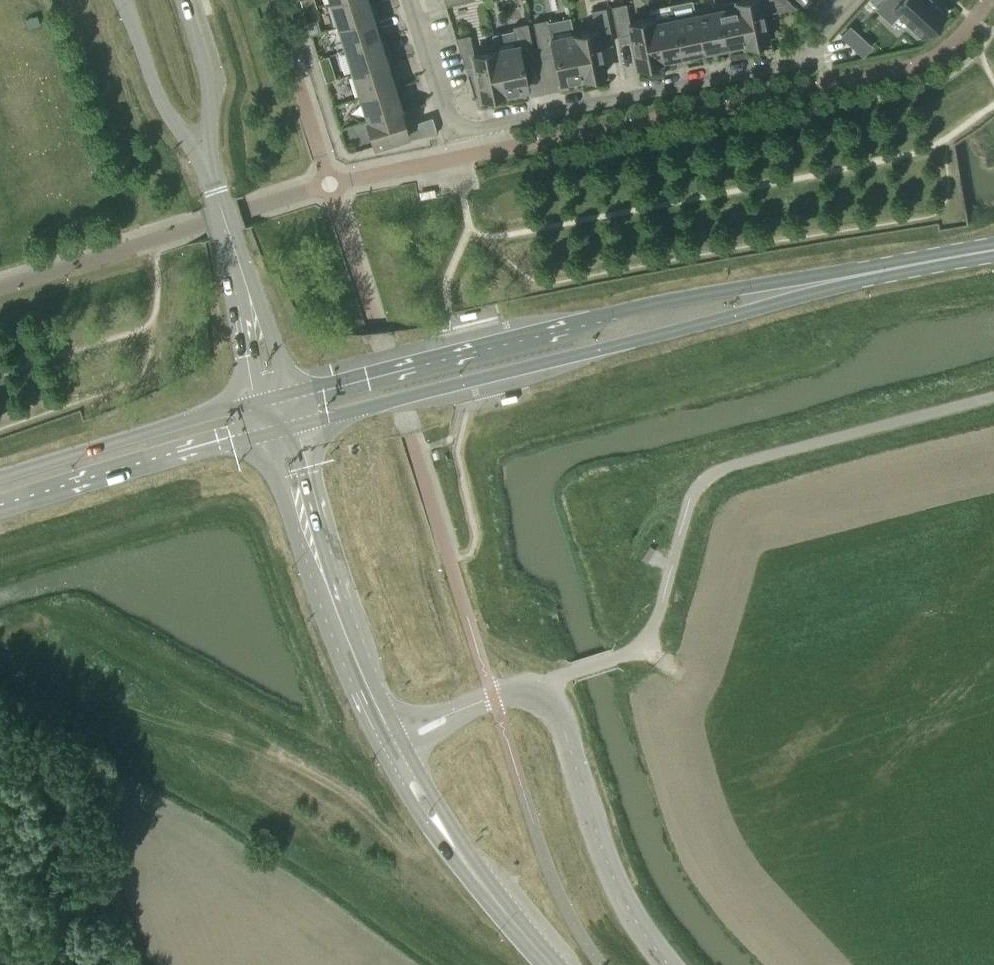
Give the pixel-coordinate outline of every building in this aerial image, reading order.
[(301,3),(303,11),(315,7),(313,0),(312,0),(301,3)] [(329,3),(337,27),(371,16),(367,5),(374,3),(373,0),(338,0),(329,3)] [(691,0),(670,4),(681,56),(702,52),(693,10),(691,0)] [(743,43),(744,46),(752,44),(753,47),(768,43),(761,7),(789,2),(790,1),(788,0),(741,0),(736,1),(744,43),(743,43)] [(866,2),(872,9),(881,0),(867,0),(866,2)] [(876,8),(891,22),(898,14),(923,37),(946,12),(933,0),(884,0),(876,8)] [(736,1),(715,5),(723,47),(743,43),(744,43),(736,1)] [(660,60),(651,18),(629,22),(625,3),(611,6),(617,36),(630,34),(637,70),(653,67),(653,64),(661,62),(660,60)] [(649,9),(651,18),(660,60),(681,56),(670,4),(649,9)] [(723,47),(715,5),(693,10),(702,52),(723,47)] [(595,29),(573,34),(582,81),(598,78),(597,75),(605,73),(598,40),(611,37),(605,7),(591,10),(595,29)] [(40,24),(37,15),(25,19),(28,28),(40,24)] [(378,39),(371,16),(337,27),(344,50),(378,39)] [(573,34),(570,17),(548,22),(547,19),(533,22),(539,52),(552,49),(559,83),(567,81),(567,84),(582,81),(573,34)] [(514,33),(493,38),(495,50),(504,97),(519,94),(519,91),(527,89),(520,56),(533,53),(527,23),(513,26),(514,33)] [(850,27),(841,36),(852,46),(861,37),(850,27)] [(504,97),(495,50),(473,54),(469,35),(455,37),(464,67),(474,65),(481,99),(489,97),(489,100),(504,97)] [(378,39),(344,50),(351,74),(385,63),(378,39)] [(385,63),(351,74),(359,97),(393,86),(385,63)] [(393,86),(359,97),(366,120),(400,110),(397,99),(404,97),(399,82),(398,82),(399,84),(393,86)] [(408,134),(400,110),(366,120),(374,145),(408,134)]
